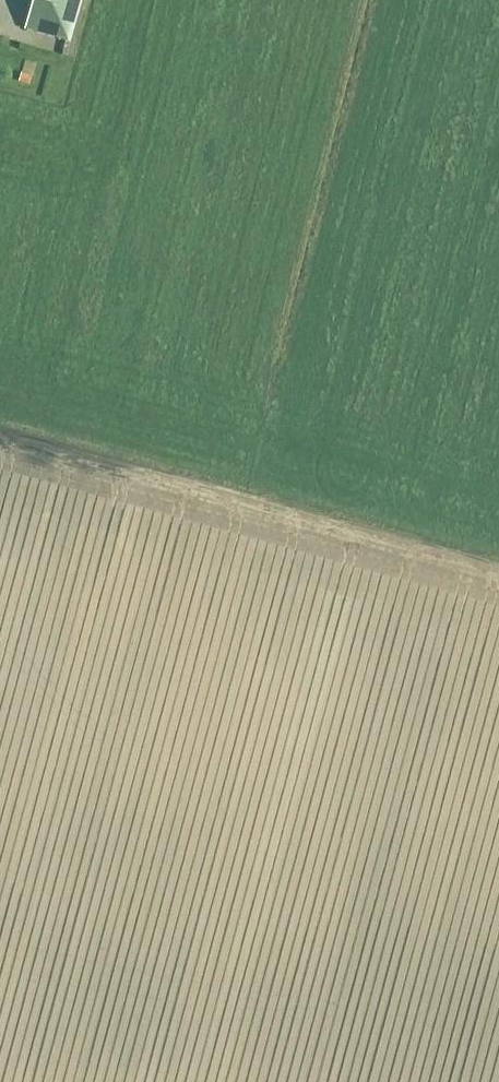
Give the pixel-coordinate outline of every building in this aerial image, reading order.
[(80,0),(34,0),(25,30),(68,42),(80,0)]
